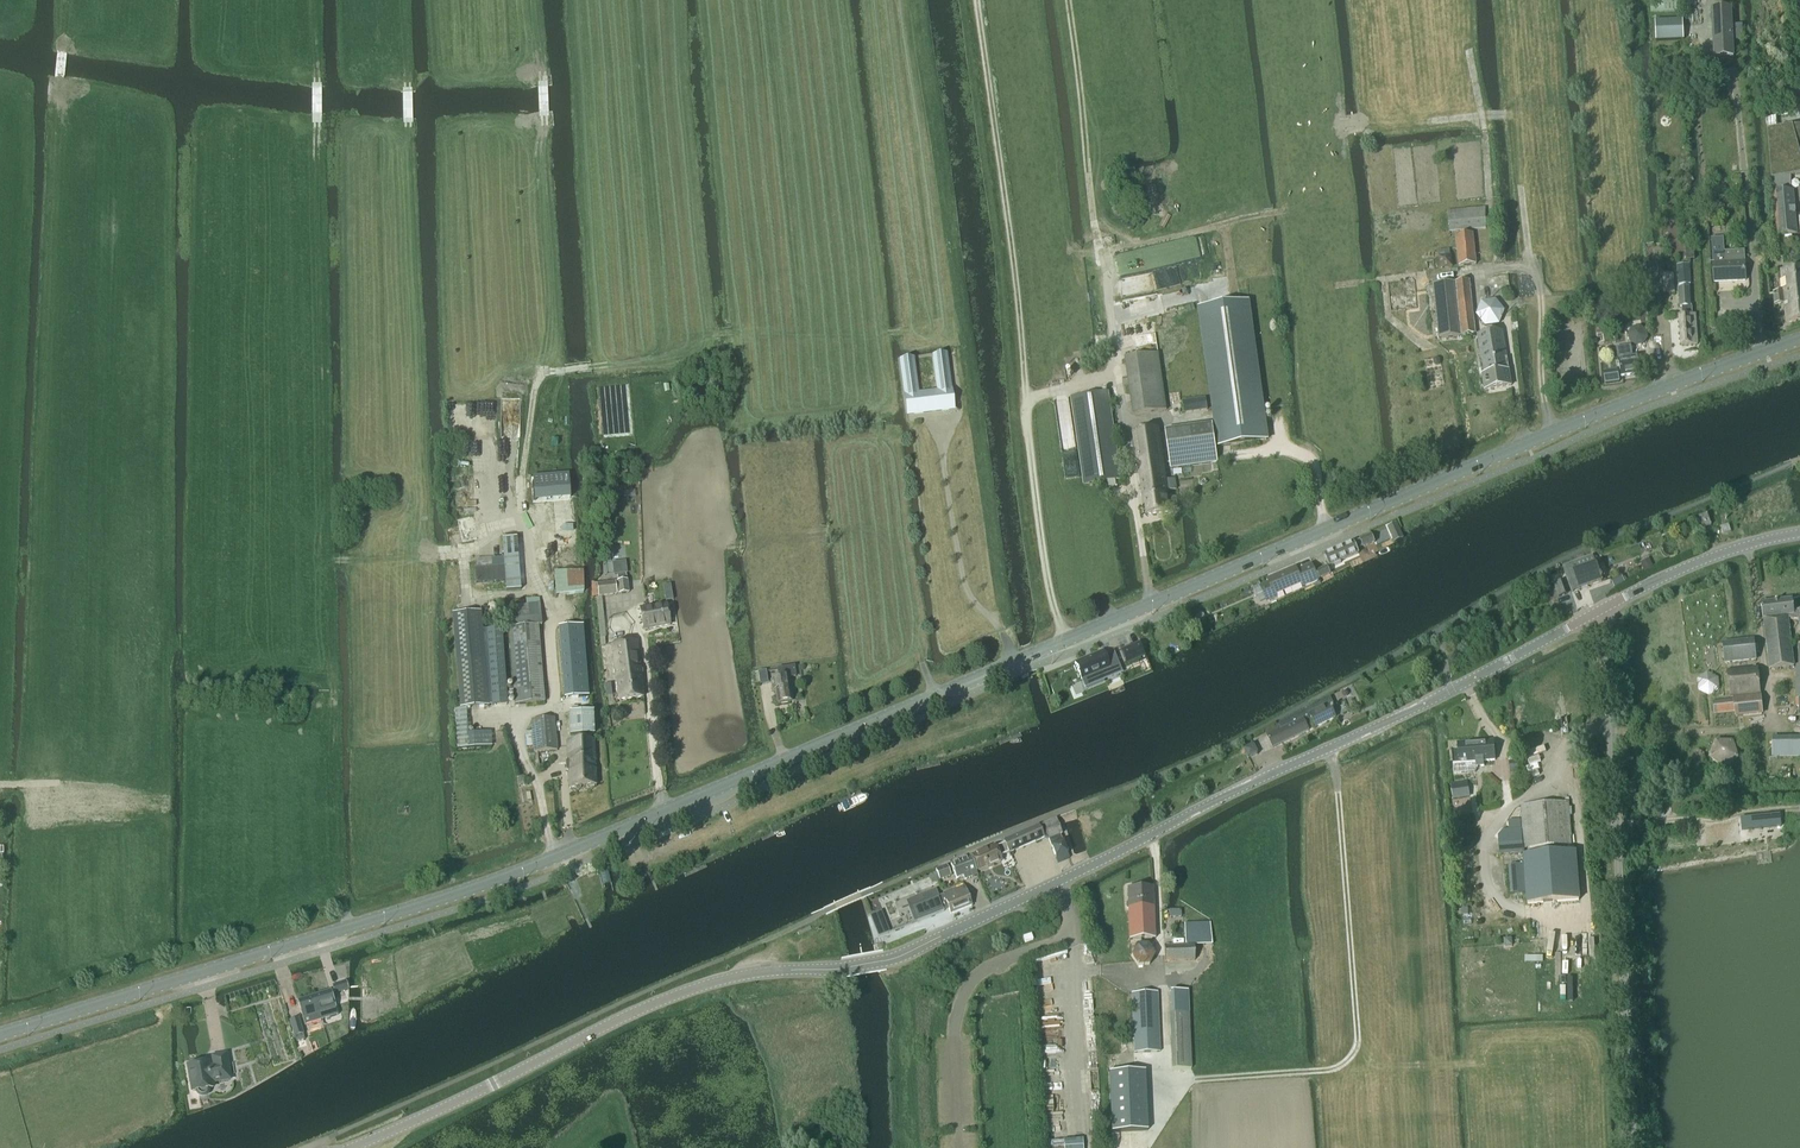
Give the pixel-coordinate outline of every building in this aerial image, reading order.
[(1650,13),(1680,12),(1679,0),(1650,0),(1650,13)] [(1713,60),(1734,59),(1732,9),(1711,10),(1713,60)] [(1656,41),(1684,40),(1683,20),(1655,21),(1656,41)] [(1790,177),(1799,176),(1799,128),(1768,131),(1772,178),(1774,178),(1775,181),(1773,181),(1777,236),(1797,234),(1793,191),(1790,191),(1790,177)] [(1449,232),(1486,228),(1485,209),(1448,212),(1449,232)] [(1459,266),(1476,264),(1473,234),(1456,236),(1459,266)] [(1724,258),(1723,239),(1711,239),(1713,265),(1712,265),(1713,284),(1746,282),(1744,256),(1724,258)] [(1449,257),(1449,250),(1439,251),(1440,258),(1439,258),(1440,269),(1452,268),(1451,257),(1449,257)] [(1678,285),(1691,285),(1689,265),(1677,266),(1678,285)] [(1781,271),(1783,292),(1773,293),(1774,305),(1784,304),(1786,324),(1799,322),(1799,269),(1781,271)] [(1664,295),(1674,294),(1673,275),(1663,275),(1664,295)] [(1439,339),(1476,334),(1469,281),(1433,285),(1439,339)] [(1691,307),(1689,288),(1679,289),(1680,308),(1682,308),(1682,316),(1679,316),(1681,346),(1698,345),(1696,315),(1692,315),(1692,307),(1691,307)] [(1485,326),(1499,325),(1505,311),(1496,300),(1482,302),(1476,316),(1485,326)] [(1200,309),(1219,448),(1267,441),(1248,302),(1200,309)] [(1636,346),(1642,345),(1643,345),(1648,339),(1646,332),(1641,328),(1634,329),(1629,335),(1630,342),(1636,346)] [(1477,335),(1483,379),(1481,381),(1482,387),(1485,389),(1485,390),(1511,386),(1503,331),(1477,335)] [(1633,359),(1631,347),(1616,350),(1618,361),(1621,377),(1641,374),(1638,358),(1633,359)] [(1133,415),(1167,410),(1158,354),(1125,359),(1133,415)] [(939,392),(928,394),(930,413),(952,410),(945,356),(934,357),(939,392)] [(908,416),(930,413),(928,394),(917,395),(912,360),(901,362),(908,416)] [(1084,484),(1099,482),(1121,478),(1108,393),(1071,398),(1084,484)] [(1171,469),(1202,466),(1202,465),(1217,463),(1213,425),(1201,427),(1166,432),(1171,469)] [(1166,480),(1165,470),(1139,474),(1146,515),(1170,512),(1170,509),(1178,508),(1176,498),(1168,499),(1167,491),(1177,490),(1175,479),(1166,480)] [(1703,529),(1711,526),(1707,515),(1699,518),(1703,529)] [(1394,541),(1394,542),(1403,539),(1396,525),(1388,528),(1394,541)] [(1340,562),(1358,553),(1356,550),(1363,547),(1374,542),(1371,535),(1360,540),(1353,543),(1324,556),(1329,567),(1335,564),(1335,566),(1341,563),(1340,562)] [(1640,563),(1645,574),(1654,569),(1649,558),(1640,563)] [(495,573),(490,574),(492,586),(496,586),(496,587),(505,586),(503,560),(494,561),(495,573)] [(1571,564),(1562,566),(1571,592),(1602,581),(1596,564),(1581,570),(1578,561),(1571,564)] [(1269,583),(1261,587),(1267,602),(1277,598),(1275,595),(1302,583),(1303,586),(1310,583),(1318,580),(1312,565),(1303,568),(1297,571),(1295,568),(1281,575),(1276,577),(1268,580),(1269,583)] [(1327,567),(1316,572),(1316,573),(1319,578),(1319,579),(1330,575),(1327,567)] [(1566,594),(1562,581),(1553,584),(1557,597),(1566,594)] [(619,594),(629,593),(627,582),(618,583),(617,583),(619,594)] [(599,597),(616,595),(615,583),(597,585),(599,597)] [(1792,600),(1762,604),(1764,620),(1770,670),(1795,667),(1788,619),(1791,618),(1791,621),(1799,620),(1799,626),(1799,611),(1793,612),(1792,600)] [(508,629),(515,705),(544,703),(538,626),(542,626),(540,604),(522,606),(517,606),(518,617),(512,618),(513,628),(508,629)] [(644,630),(670,625),(666,604),(640,609),(644,630)] [(481,612),(453,614),(461,709),(489,706),(481,612)] [(580,627),(559,629),(565,699),(586,697),(580,627)] [(1723,644),(1725,663),(1755,660),(1753,641),(1723,644)] [(619,700),(643,697),(637,642),(611,645),(615,679),(617,682),(619,700)] [(1139,643),(1121,650),(1126,664),(1145,657),(1146,657),(1140,643),(1139,643)] [(1085,659),(1074,663),(1078,672),(1081,680),(1085,689),(1103,681),(1100,674),(1100,672),(1110,668),(1119,665),(1114,653),(1105,657),(1103,653),(1103,651),(1092,656),(1085,659)] [(786,678),(795,677),(794,667),(777,670),(778,678),(780,677),(780,681),(772,682),(773,691),(775,690),(776,695),(777,695),(778,704),(790,702),(786,678)] [(1761,714),(1759,695),(1761,695),(1758,669),(1727,672),(1730,699),(1712,701),(1713,713),(1736,711),(1736,716),(1761,714)] [(1709,698),(1719,691),(1718,679),(1707,673),(1697,680),(1698,692),(1709,698)] [(1294,716),(1283,722),(1276,725),(1279,730),(1267,736),(1272,748),(1292,739),(1308,731),(1309,730),(1305,722),(1311,719),(1315,727),(1336,718),(1332,710),(1342,706),(1337,695),(1327,699),(1307,709),(1307,710),(1294,716)] [(569,737),(594,736),(594,712),(569,713),(569,737)] [(534,753),(557,751),(555,719),(531,721),(534,753)] [(1799,757),(1799,738),(1772,738),(1772,757),(1799,757)] [(1458,750),(1452,750),(1453,765),(1454,774),(1461,773),(1461,764),(1475,763),(1476,767),(1484,766),(1484,762),(1495,761),(1493,741),(1487,742),(1474,743),(1474,741),(1458,743),(1458,750)] [(569,787),(596,786),(594,742),(568,743),(568,761),(566,763),(567,771),(569,773),(569,787)] [(1724,771),(1739,760),(1733,742),(1714,743),(1709,760),(1724,771)] [(1253,744),(1244,749),(1248,758),(1258,754),(1253,744)] [(1517,761),(1509,761),(1510,773),(1518,772),(1517,761)] [(1453,801),(1470,798),(1468,782),(1451,785),(1453,801)] [(1568,803),(1521,807),(1525,854),(1572,851),(1568,803)] [(1755,817),(1741,819),(1742,831),(1781,827),(1780,815),(1755,817)] [(1062,834),(1056,819),(1039,826),(1003,841),(1004,845),(996,849),(995,847),(972,857),(978,871),(1001,862),(999,858),(1008,854),(1008,853),(1044,838),(1049,840),(1052,847),(1051,847),(1056,859),(1058,864),(1069,859),(1068,855),(1060,835),(1062,834)] [(1499,847),(1500,856),(1523,854),(1522,837),(1504,838),(1504,846),(1499,847)] [(1576,853),(1524,856),(1529,908),(1580,904),(1576,853)] [(970,878),(968,874),(975,872),(970,858),(950,866),(956,880),(963,877),(965,880),(970,878)] [(1508,866),(1511,895),(1525,893),(1523,864),(1508,866)] [(931,884),(939,881),(939,880),(950,876),(947,867),(936,872),(936,873),(928,876),(931,884)] [(912,908),(918,923),(944,912),(943,909),(948,907),(951,914),(971,906),(964,888),(912,908)] [(1130,941),(1155,940),(1152,888),(1127,890),(1130,941)] [(1165,963),(1195,962),(1194,946),(1212,945),(1211,923),(1185,925),(1186,947),(1164,947),(1165,963)] [(1025,943),(1033,940),(1031,935),(1023,937),(1025,943)] [(1137,967),(1150,966),(1155,955),(1148,945),(1136,946),(1130,956),(1137,967)] [(339,1003),(345,1000),(342,990),(335,992),(339,1003)] [(330,992),(314,997),(319,1015),(321,1021),(338,1016),(336,1010),(330,992)] [(1134,1053),(1160,1052),(1157,993),(1132,995),(1134,1053)] [(1171,1015),(1169,1015),(1172,1071),(1192,1070),(1189,1014),(1194,1014),(1193,995),(1170,997),(1171,1015)] [(314,997),(298,1002),(303,1019),(305,1026),(311,1024),(318,1022),(321,1021),(319,1015),(314,997)] [(298,1019),(290,1022),(294,1037),(296,1043),(305,1040),(303,1034),(301,1029),(300,1024),(298,1019)] [(191,1066),(188,1066),(193,1092),(197,1091),(197,1092),(198,1094),(200,1096),(202,1096),(204,1097),(206,1096),(208,1094),(209,1092),(209,1090),(209,1089),(212,1088),(212,1083),(230,1080),(227,1064),(212,1066),(208,1067),(208,1063),(199,1064),(198,1064),(196,1063),(192,1064),(191,1066)] [(1145,1069),(1109,1071),(1112,1132),(1148,1131),(1145,1085),(1145,1069)] [(1082,1139),(1064,1140),(1064,1141),(1052,1142),(1052,1147),(1083,1147),(1082,1139)]
